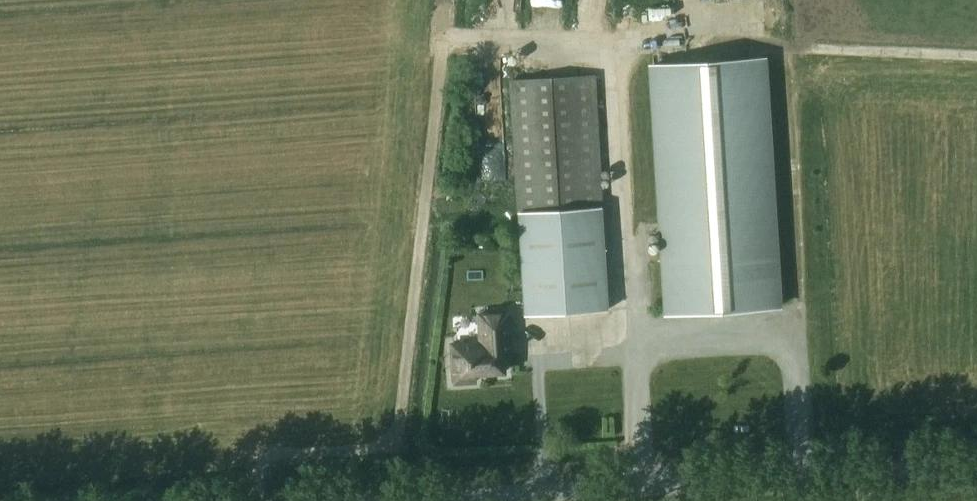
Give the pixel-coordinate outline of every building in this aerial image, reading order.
[(653,67),(669,314),(778,307),(763,60),(653,67)] [(608,309),(600,172),(595,75),(510,80),(517,177),(526,314),(608,309)] [(509,312),(480,314),(481,342),(452,344),(455,383),(476,381),(476,373),(505,372),(503,342),(511,341),(509,312)]
